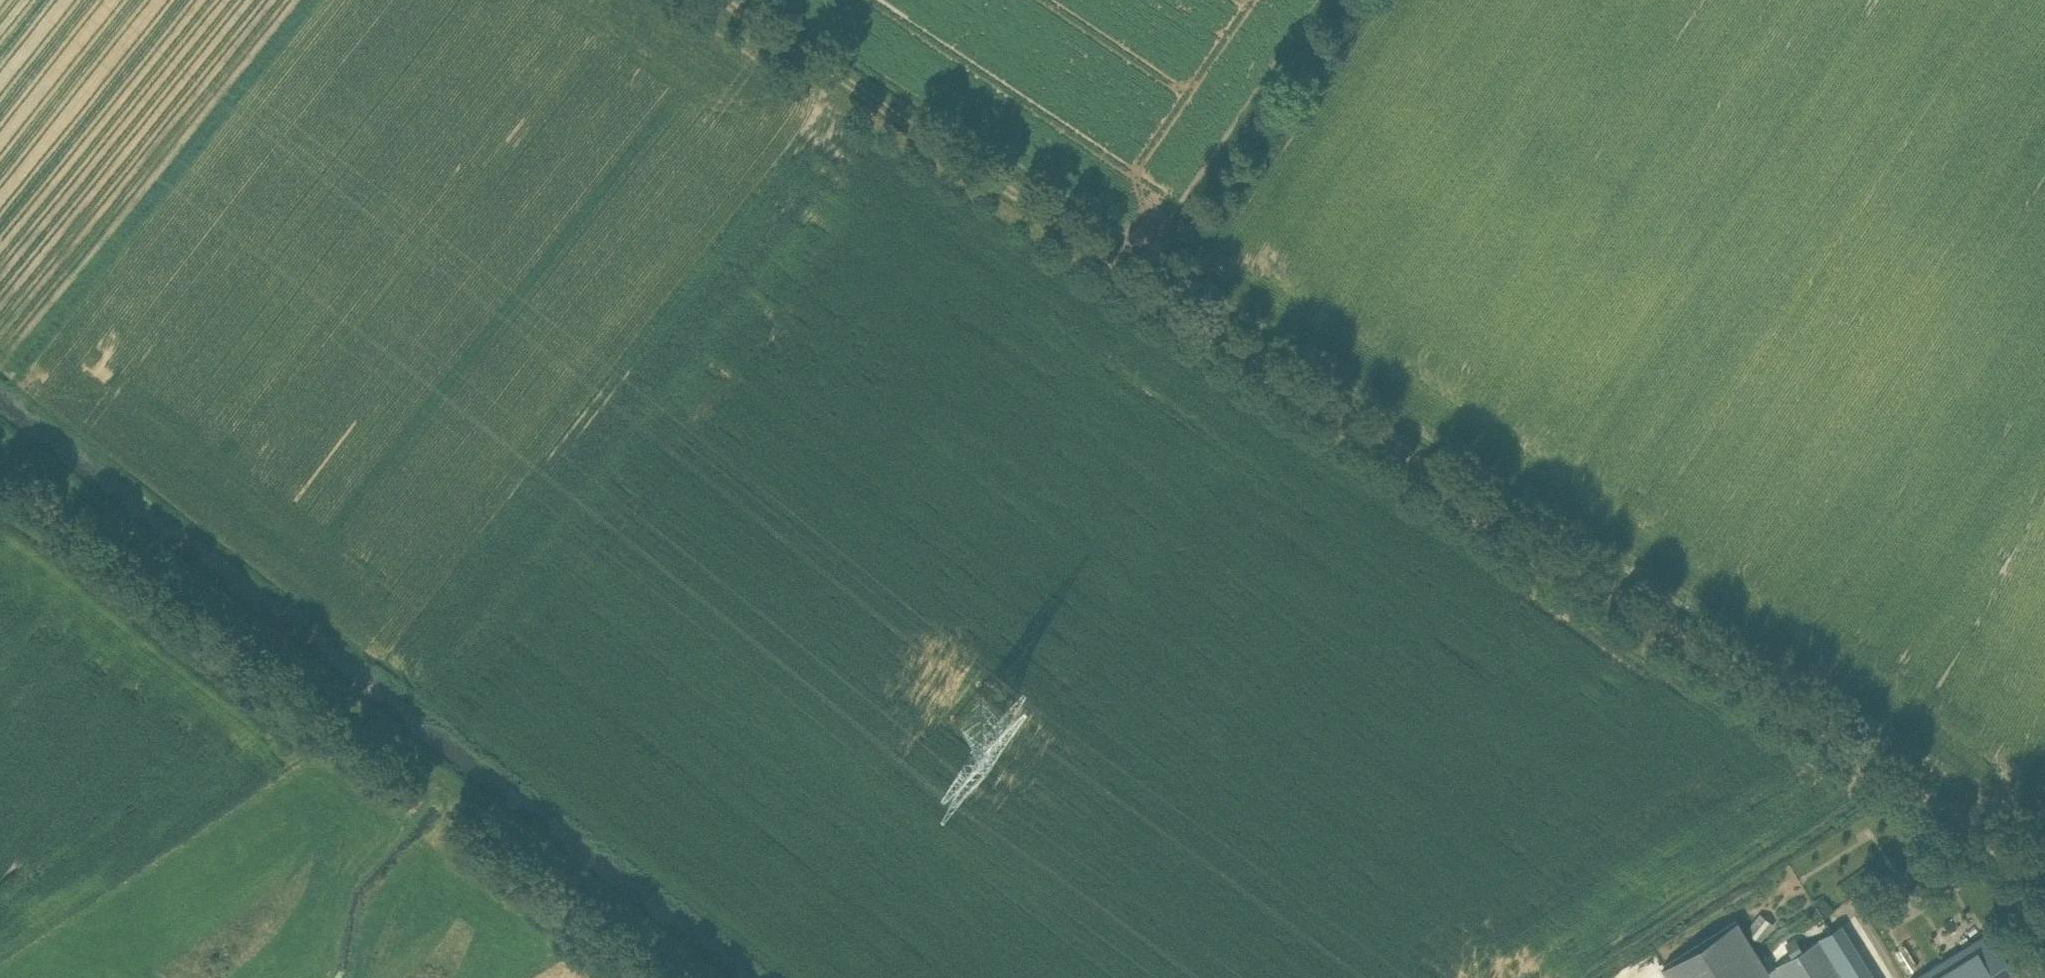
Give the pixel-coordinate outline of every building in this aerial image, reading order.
[(1664,965),(1672,977),(1783,977),(1775,966),(1770,969),(1737,919),(1664,965)] [(1842,923),(1820,937),(1820,938),(1836,963),(1858,949),(1842,923)] [(1913,977),(1999,977),(2015,968),(1991,930),(1913,977)] [(1775,966),(1783,977),(1845,977),(1836,963),(1820,938),(1808,945),(1803,948),(1792,955),(1775,966)]
